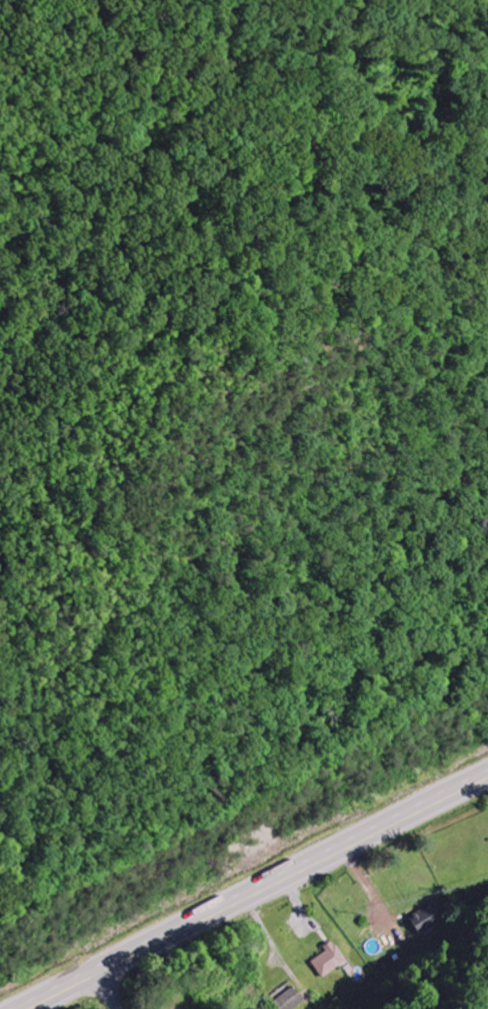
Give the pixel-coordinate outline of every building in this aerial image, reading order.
[(417,935),(443,923),(434,905),(401,921),(403,927),(411,923),(417,935)] [(345,963),(333,940),(322,946),(326,952),(311,960),(320,977),(345,963)] [(295,986),(274,1002),(280,1008),(295,1008),(306,1001),(295,986)]
